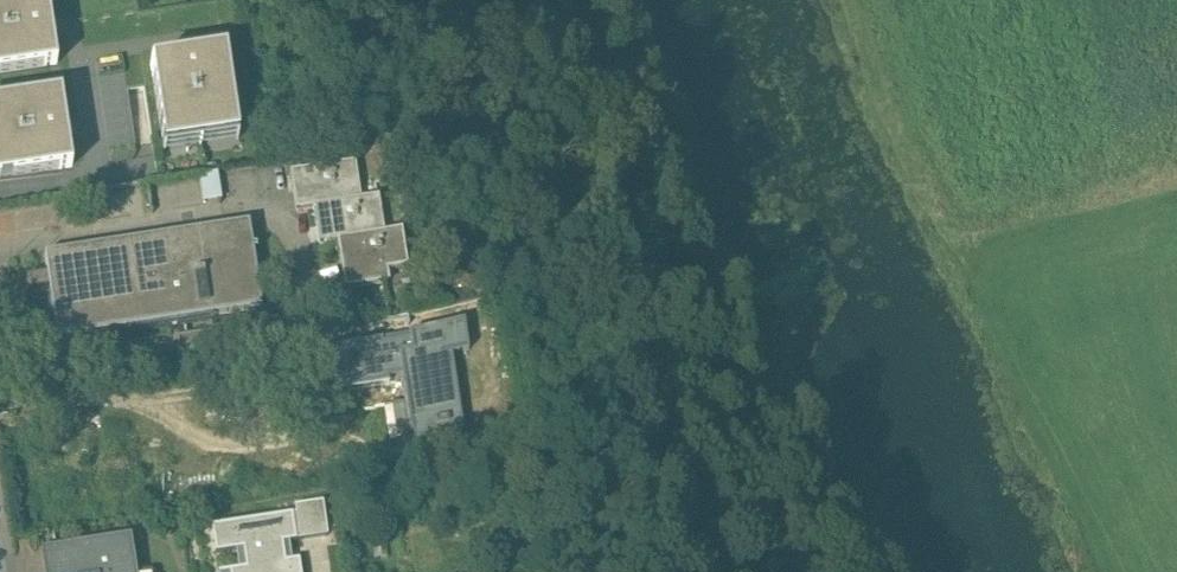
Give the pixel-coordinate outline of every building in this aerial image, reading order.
[(44,62),(57,60),(55,45),(49,1),(49,0),(0,0),(0,69),(44,62)] [(210,52),(167,59),(151,61),(153,75),(162,137),(237,126),(228,64),(226,50),(210,53),(210,52)] [(48,91),(0,98),(0,174),(59,166),(59,165),(73,163),(70,148),(71,148),(64,104),(62,89),(48,91)] [(355,166),(295,175),(301,213),(378,202),(378,201),(360,204),(355,166)] [(378,202),(301,213),(301,214),(313,212),(313,213),(322,212),(325,232),(322,233),(324,248),(401,236),(383,238),(378,202)] [(249,223),(44,253),(57,339),(262,308),(249,223)] [(401,236),(324,248),(324,249),(336,247),(336,248),(346,246),(348,267),(345,268),(349,295),(384,290),(382,278),(407,275),(401,236)] [(453,335),(409,342),(410,347),(381,351),(381,346),(332,354),(338,395),(387,388),(386,383),(402,381),(404,394),(406,407),(408,420),(448,414),(440,366),(457,364),(453,335)] [(404,394),(384,398),(386,410),(406,407),(404,394)] [(325,508),(292,513),(297,541),(329,536),(325,508)] [(246,567),(230,569),(231,571),(301,571),(300,559),(286,562),(283,543),(297,541),(292,513),(211,525),(215,553),(244,549),(246,567)] [(71,545),(75,571),(134,571),(129,536),(71,545)] [(45,549),(48,571),(75,571),(71,545),(45,549)]
